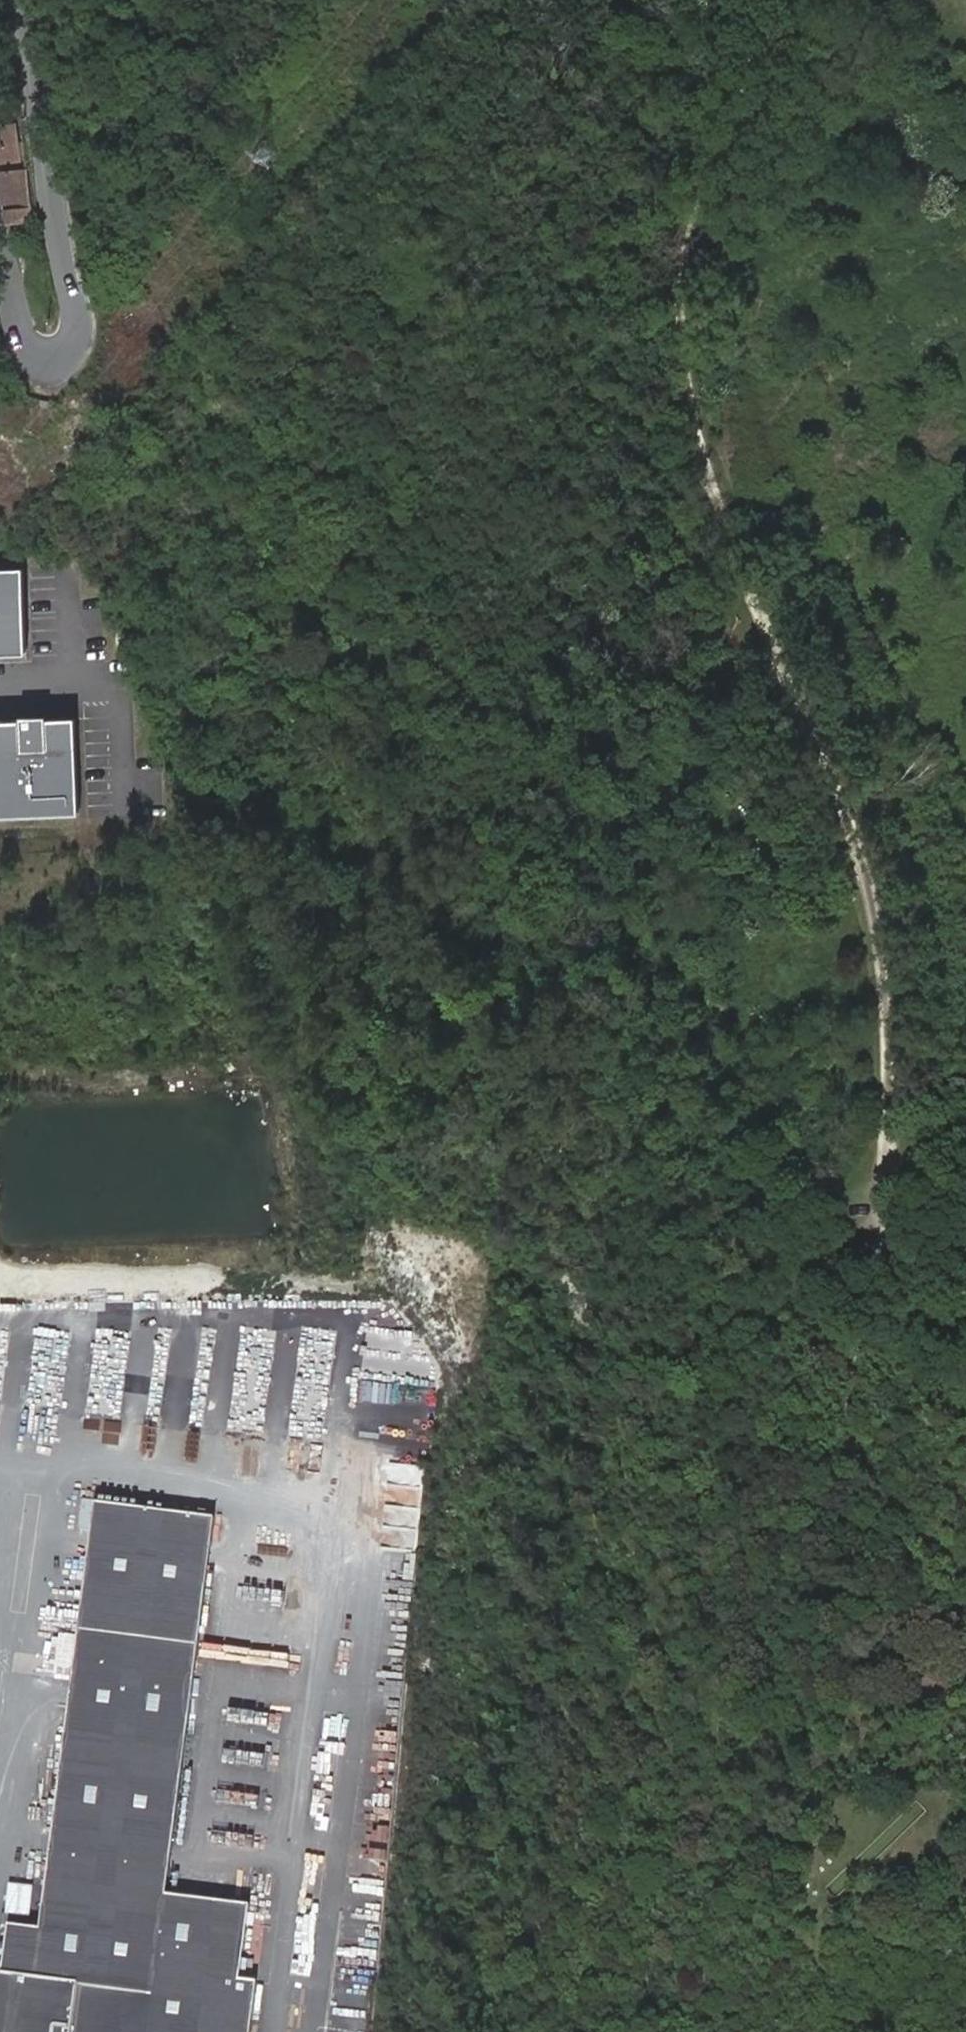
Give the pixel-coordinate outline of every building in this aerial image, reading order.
[(14,124),(1,127),(3,143),(0,144),(0,193),(8,222),(34,220),(28,169),(20,169),(14,124)] [(0,570),(0,662),(27,661),(22,569),(0,570)] [(0,720),(0,819),(81,818),(79,718),(0,720)] [(216,1519),(95,1503),(39,1929),(7,1925),(0,1974),(0,2031),(251,2031),(267,1908),(167,1895),(216,1519)]
